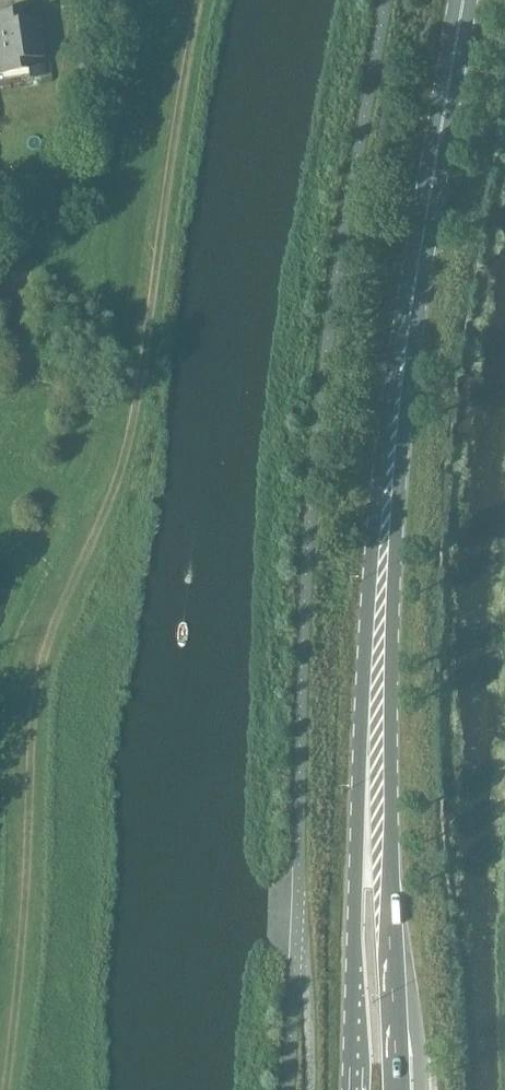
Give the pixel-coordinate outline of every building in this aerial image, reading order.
[(19,12),(0,15),(0,70),(1,75),(28,71),(27,60),(43,58),(37,20),(21,22),(19,12)]
